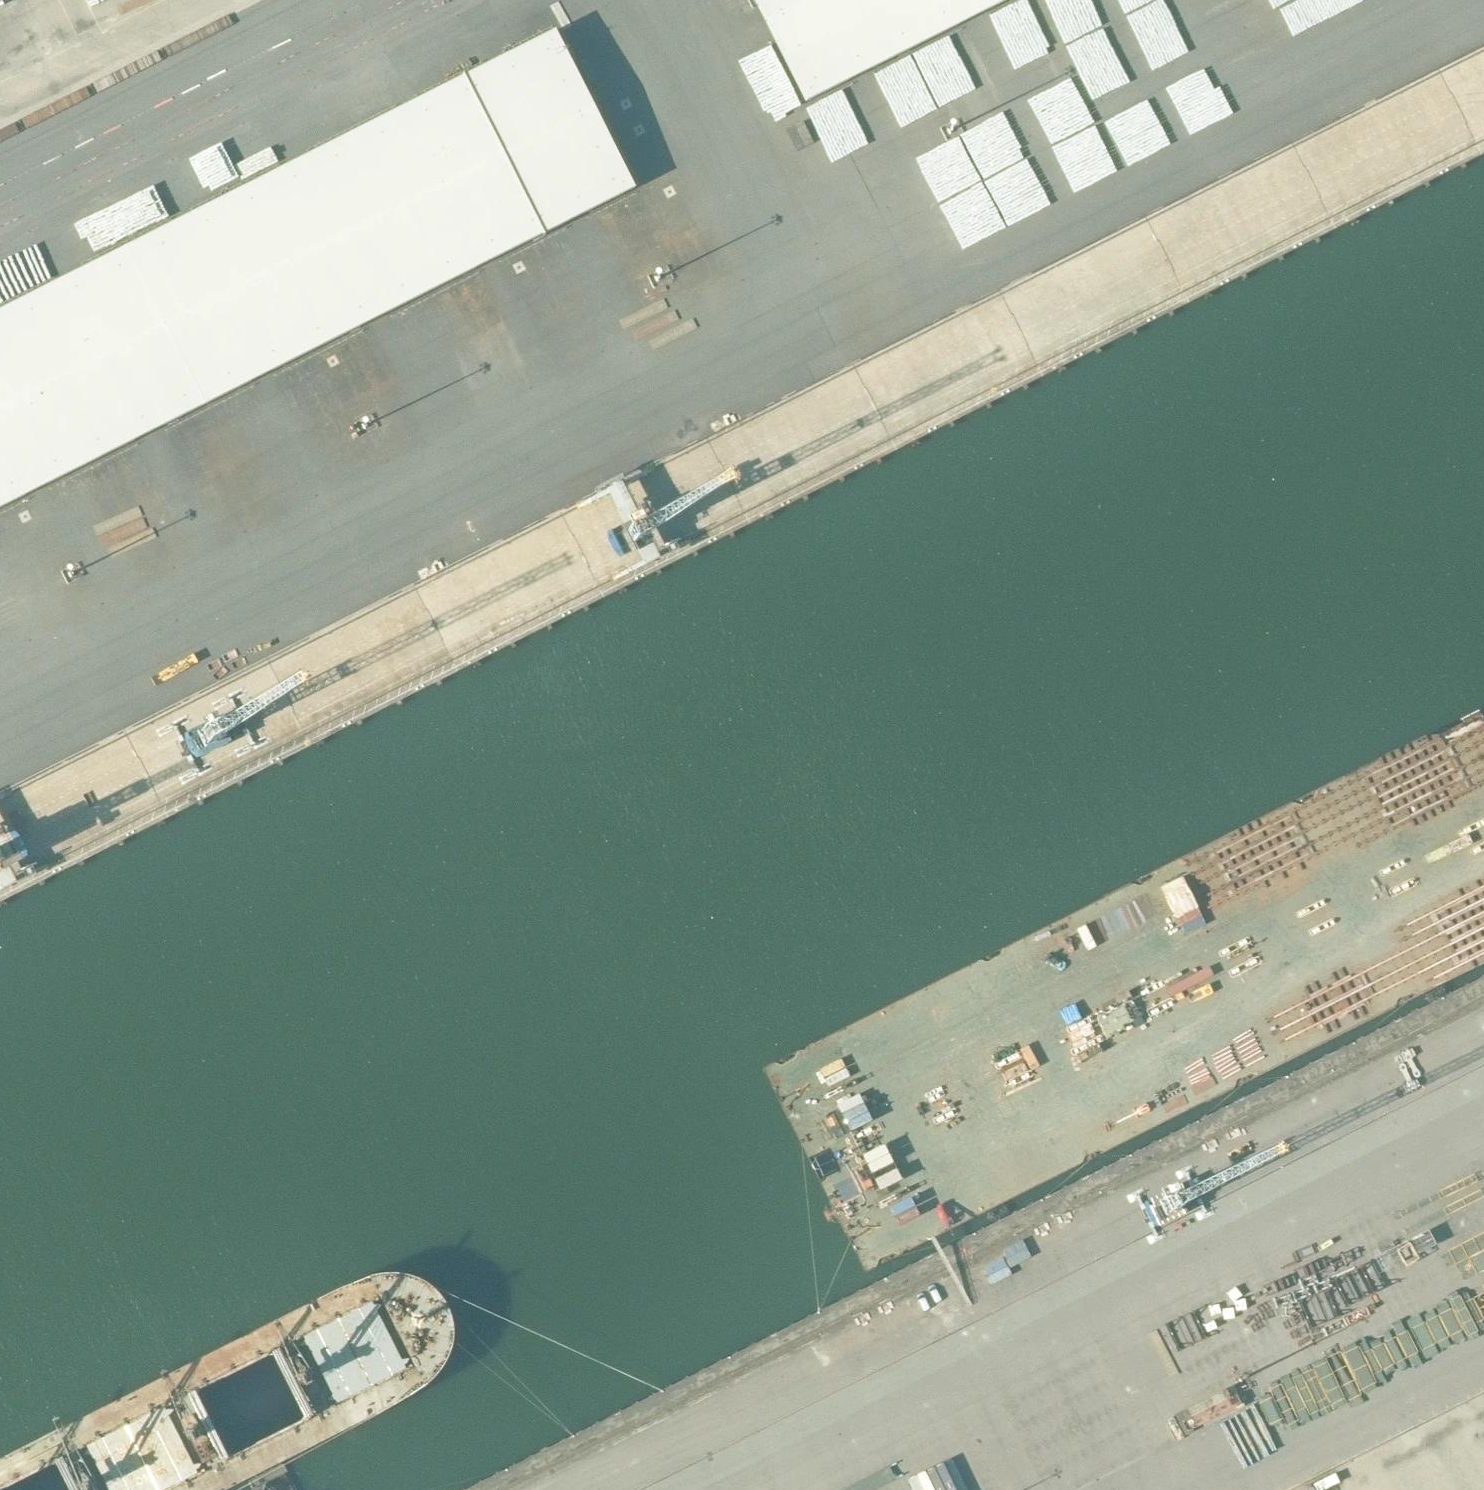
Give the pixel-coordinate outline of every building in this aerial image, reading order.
[(803,100),(1002,0),(752,0),(803,100)] [(0,311),(0,503),(633,184),(555,30),(454,81),(0,311)] [(1366,1355),(1308,1356),(1278,1288),(1263,1294),(1264,1307),(1236,1308),(1237,1311),(1253,1310),(1240,1316),(1240,1320),(1267,1380),(1316,1358),(1323,1374),(1366,1355)]
